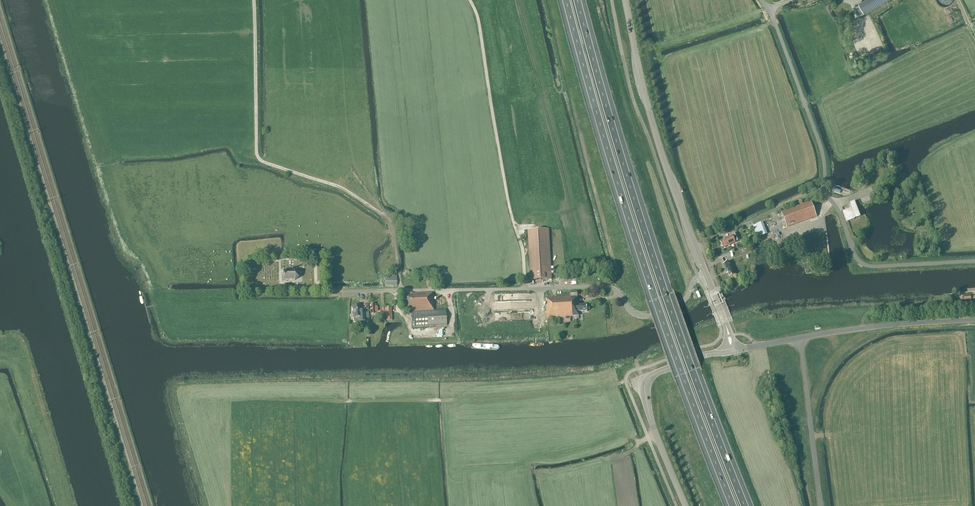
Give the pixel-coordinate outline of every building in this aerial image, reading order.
[(886,0),(866,0),(863,2),(859,4),(855,7),(860,15),(886,0)] [(849,203),(851,210),(850,209),(843,212),(847,222),(854,219),(854,218),(856,218),(860,216),(854,201),(849,203)] [(781,213),(787,227),(812,218),(813,221),(817,219),(811,202),(781,213)] [(763,223),(753,226),(757,238),(767,234),(763,223)] [(528,230),(531,280),(552,279),(550,249),(549,229),(528,230)] [(735,242),(732,236),(720,242),(723,248),(735,242)] [(729,277),(734,275),(732,271),(733,270),(730,262),(723,264),(726,272),(727,271),(729,277)] [(295,280),(299,278),(299,273),(295,271),(281,271),(281,280),(295,280)] [(385,279),(385,286),(397,286),(397,279),(397,274),(388,274),(388,279),(385,279)] [(410,293),(411,312),(434,310),(433,292),(410,293)] [(546,299),(547,319),(575,317),(575,316),(574,297),(546,299)] [(574,297),(575,316),(579,316),(579,312),(587,311),(587,305),(578,306),(578,302),(577,297),(574,297)] [(370,304),(371,315),(378,314),(378,306),(376,306),(376,304),(370,304)] [(366,321),(365,310),(361,310),(361,305),(353,305),(354,317),(359,316),(359,322),(366,321)] [(434,310),(411,312),(412,327),(447,325),(446,310),(434,310)]
